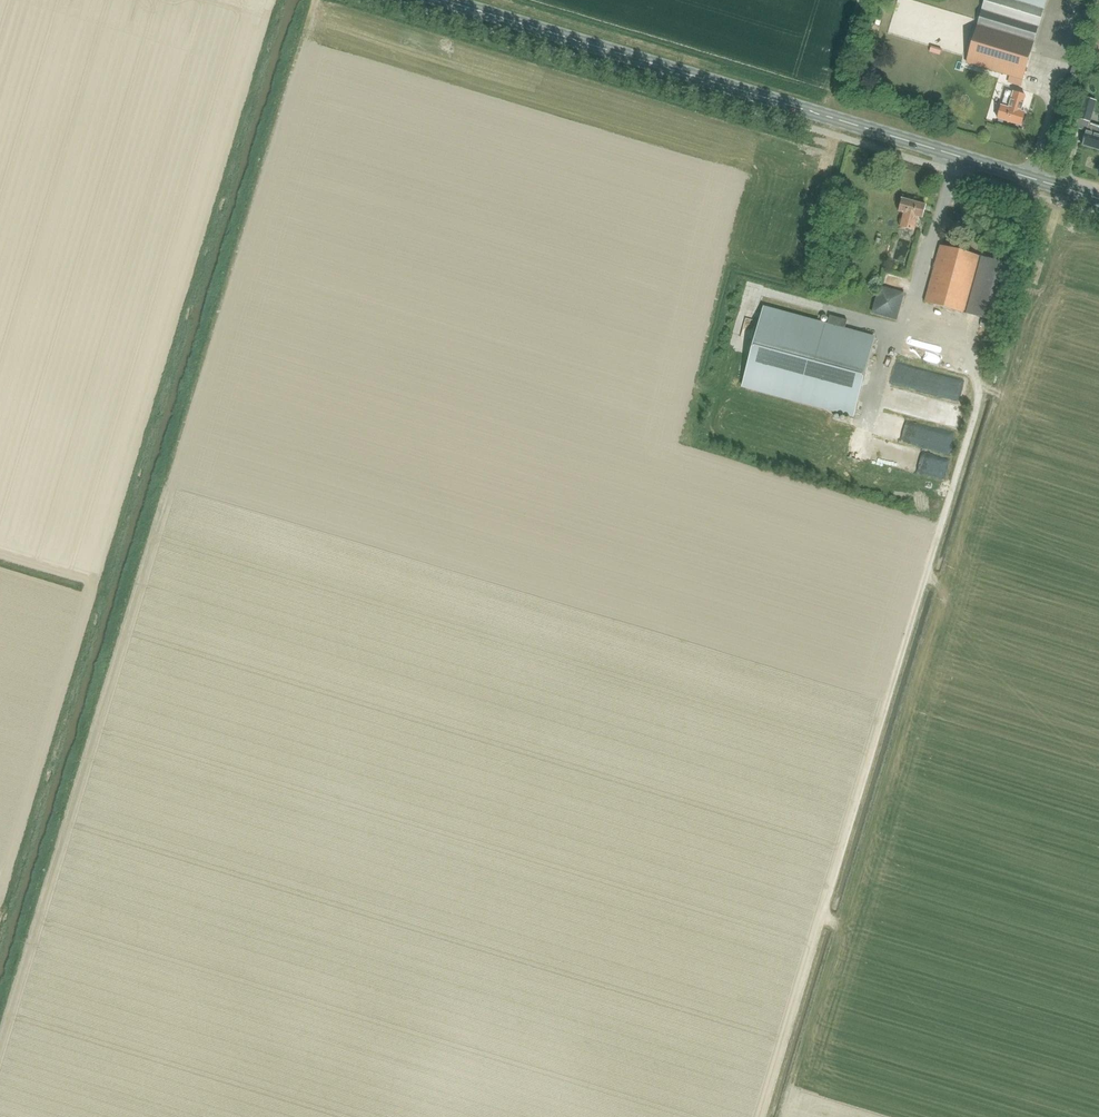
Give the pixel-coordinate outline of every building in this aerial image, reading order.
[(978,24),(1034,41),(1046,0),(984,0),(977,24),(978,24)] [(1022,79),(1034,41),(978,24),(966,63),(1022,79)] [(938,42),(939,32),(930,32),(930,42),(938,42)] [(1021,125),(1025,113),(1020,111),(1025,95),(1013,92),(1008,108),(1001,106),(997,119),(1021,125)] [(1084,108),(1080,120),(1086,122),(1090,110),(1084,108)] [(1098,146),(1098,126),(1089,123),(1086,131),(1082,145),(1098,150),(1098,146)] [(922,219),(925,206),(901,199),(898,212),(903,214),(900,227),(914,231),(917,217),(922,219)] [(1000,323),(1016,266),(940,246),(925,302),(1000,323)] [(897,321),(905,293),(879,285),(871,313),(897,321)] [(763,308),(742,386),(853,416),(874,338),(844,330),(847,320),(830,316),(827,325),(763,308)]
